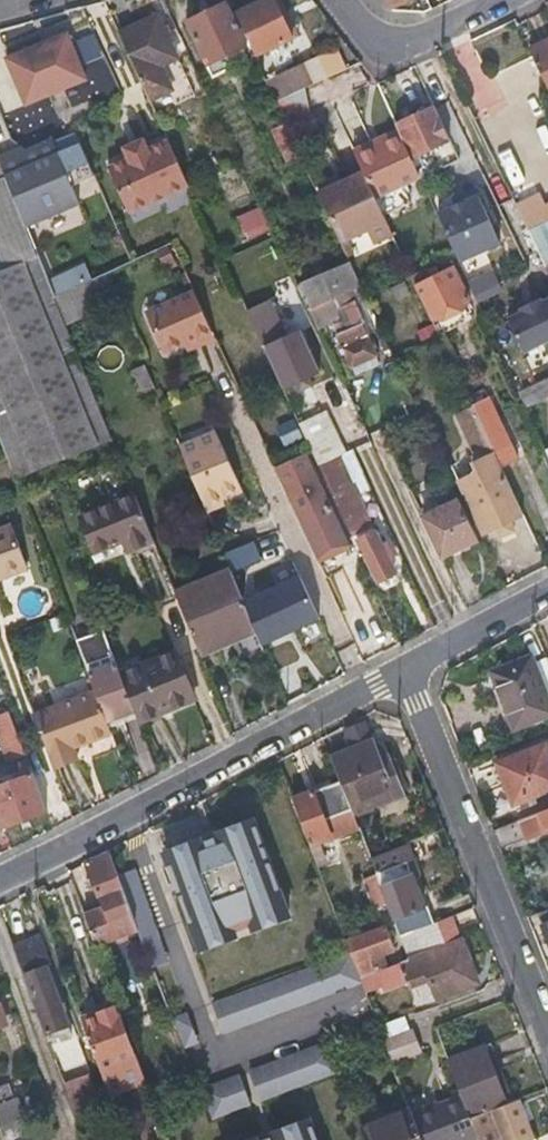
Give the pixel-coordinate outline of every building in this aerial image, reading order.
[(277,0),(259,0),(239,10),(258,52),(294,36),(277,0)] [(433,8),(430,0),(387,0),(393,11),(423,13),(433,8)] [(251,56),(225,1),(187,18),(213,74),(251,56)] [(155,14),(118,30),(154,110),(192,92),(155,14)] [(66,30),(8,54),(30,103),(87,78),(66,30)] [(547,87),(547,42),(531,50),(547,87)] [(272,102),(312,83),(301,63),(263,81),(272,102)] [(284,127),(275,107),(264,112),(274,131),(284,127)] [(434,110),(397,127),(398,129),(418,172),(432,165),(426,152),(448,141),(434,110)] [(547,155),(547,121),(545,112),(532,117),(546,156),(547,155)] [(418,172),(398,129),(381,139),(387,152),(359,165),(362,171),(374,199),(421,178),(418,172)] [(8,191),(18,213),(72,189),(52,139),(50,136),(22,147),(0,156),(0,171),(8,191)] [(381,139),(353,151),(359,165),(387,152),(381,139)] [(144,140),(124,148),(127,156),(148,148),(144,140)] [(108,166),(129,213),(190,188),(187,182),(169,142),(148,150),(148,148),(127,156),(128,158),(108,166)] [(513,190),(526,186),(519,161),(506,165),(513,190)] [(362,171),(358,173),(383,225),(401,262),(402,262),(379,209),(374,199),(362,171)] [(383,225),(358,173),(345,179),(346,182),(336,187),(333,184),(315,193),(340,245),(383,225)] [(346,182),(345,179),(333,184),(336,187),(346,182)] [(0,193),(0,256),(4,266),(36,255),(18,213),(8,191),(0,193)] [(466,203),(438,216),(460,264),(501,245),(478,192),(464,198),(466,203)] [(268,223),(261,208),(238,218),(244,232),(268,223)] [(546,266),(547,265),(547,222),(529,231),(536,245),(546,266)] [(451,245),(448,238),(439,243),(442,249),(451,245)] [(131,262),(122,242),(76,262),(71,264),(79,283),(83,281),(105,273),(131,262)] [(52,294),(36,255),(4,266),(0,268),(0,445),(3,453),(11,475),(109,437),(63,322),(52,294)] [(308,311),(359,287),(357,282),(347,261),(296,284),(308,311)] [(423,274),(411,279),(429,320),(468,300),(454,269),(438,276),(427,281),(423,274)] [(434,269),(423,274),(427,281),(438,276),(434,269)] [(494,269),(471,280),(480,300),(503,290),(494,269)] [(105,273),(83,281),(79,283),(52,294),(63,322),(117,300),(105,273)] [(352,299),(362,294),(359,287),(308,311),(317,329),(332,323),(350,365),(374,355),(358,321),(362,319),(352,299)] [(208,320),(195,292),(147,313),(163,352),(185,344),(213,332),(208,320)] [(509,321),(525,353),(547,341),(547,302),(509,321)] [(248,315),(279,383),(295,376),(314,368),(317,366),(302,337),(286,342),(271,306),(248,315)] [(213,332),(185,344),(189,353),(218,342),(213,332)] [(377,361),(374,355),(350,365),(352,372),(377,361)] [(154,390),(144,365),(132,370),(142,394),(154,390)] [(314,368),(295,376),(299,383),(317,374),(314,368)] [(526,408),(547,398),(547,378),(519,392),(526,408)] [(487,401),(471,409),(500,469),(515,462),(487,401)] [(508,520),(521,514),(500,469),(471,409),(456,416),(491,493),(470,504),(484,532),(495,527),(508,520)] [(318,469),(345,457),(326,416),(299,428),(308,447),(318,469)] [(217,431),(178,447),(202,506),(219,500),(223,505),(243,497),(217,431)] [(315,556),(343,545),(302,450),(273,463),(315,556)] [(363,498),(370,494),(353,457),(320,472),(357,554),(365,551),(378,582),(397,574),(363,498)] [(124,548),(151,538),(132,492),(78,513),(91,548),(120,538),(124,548)] [(441,559),(479,541),(459,500),(422,518),(441,559)] [(513,530),(508,520),(495,527),(500,536),(513,530)] [(26,568),(10,525),(0,529),(0,578),(26,568)] [(315,556),(321,568),(349,556),(343,545),(315,556)] [(227,568),(236,588),(251,582),(237,548),(222,553),(227,568)] [(186,626),(196,650),(253,627),(236,588),(227,568),(172,590),(186,626)] [(303,579),(321,620),(324,618),(307,577),(303,579)] [(276,639),(321,620),(303,579),(258,598),(276,639)] [(94,692),(104,719),(133,709),(117,669),(103,631),(74,642),(94,692)] [(133,709),(136,716),(190,695),(173,648),(117,669),(133,709)] [(547,710),(547,667),(544,659),(542,653),(527,659),(547,710)] [(510,725),(547,710),(527,659),(525,656),(495,668),(505,694),(498,697),(510,725)] [(488,671),(498,697),(505,694),(495,668),(488,671)] [(94,692),(36,714),(55,763),(74,756),(70,748),(69,743),(84,736),(86,741),(108,732),(104,719),(94,692)] [(374,738),(367,720),(343,729),(350,747),(374,738)] [(70,748),(86,741),(84,736),(69,743),(70,748)] [(350,747),(329,755),(338,779),(349,807),(350,811),(402,790),(389,758),(382,760),(374,738),(350,747)] [(28,755),(22,739),(11,743),(17,759),(28,755)] [(544,741),(495,760),(512,803),(547,790),(547,751),(544,741)] [(55,763),(57,769),(76,761),(74,756),(55,763)] [(48,810),(33,771),(0,784),(0,813),(5,826),(48,810)] [(338,779),(291,798),(308,842),(327,836),(321,817),(349,807),(338,779)] [(291,798),(290,795),(247,811),(260,845),(264,844),(279,839),(284,850),(308,842),(291,798)] [(497,847),(547,827),(547,806),(490,828),(494,839),(497,847)] [(279,839),(264,844),(269,855),(284,850),(279,839)] [(415,868),(405,843),(398,846),(408,871),(415,868)] [(130,845),(110,853),(134,919),(156,911),(130,845)] [(398,846),(369,858),(375,874),(386,905),(397,933),(432,921),(426,907),(423,908),(408,871),(398,846)] [(134,919),(110,853),(85,862),(102,906),(83,914),(95,944),(137,927),(134,919)] [(386,905),(375,874),(361,880),(372,910),(386,905)] [(537,913),(547,941),(547,908),(537,913)] [(359,976),(364,990),(380,985),(383,990),(414,978),(426,973),(429,980),(435,998),(476,983),(459,938),(454,940),(445,916),(432,921),(397,933),(406,958),(378,969),(359,976)] [(153,965),(172,1014),(184,1010),(150,925),(138,929),(153,965)] [(382,926),(345,940),(359,976),(378,969),(373,956),(392,949),(382,926)] [(50,963),(39,933),(13,943),(47,1038),(62,1033),(59,1026),(65,1024),(54,996),(43,967),(50,963)] [(214,1003),(226,1035),(359,984),(347,952),(214,1003)] [(416,984),(429,980),(426,973),(414,978),(416,984)] [(94,998),(96,1003),(114,996),(112,990),(94,998)] [(120,1063),(137,1058),(114,996),(96,1003),(78,1010),(111,1101),(131,1094),(120,1063)] [(412,1007),(376,1020),(378,1027),(408,1016),(414,1014),(412,1007)] [(185,1046),(197,1043),(189,1016),(177,1020),(185,1046)] [(408,1016),(378,1027),(382,1036),(411,1025),(408,1016)] [(411,1025),(382,1036),(389,1056),(419,1044),(411,1025)] [(487,1045),(510,1100),(520,1096),(496,1040),(487,1045)] [(320,1044),(252,1069),(264,1101),(332,1076),(320,1044)] [(487,1045),(448,1059),(460,1090),(470,1116),(510,1100),(487,1045)] [(67,1053),(53,1057),(62,1081),(76,1076),(67,1053)] [(92,1090),(86,1073),(76,1076),(62,1081),(68,1098),(92,1090)] [(243,1074),(206,1088),(216,1116),(254,1102),(243,1074)] [(21,1114),(16,1096),(10,1098),(6,1084),(0,1086),(0,1121),(21,1114)] [(409,1109),(421,1139),(459,1139),(476,1134),(474,1126),(470,1116),(460,1090),(409,1109)] [(476,1134),(478,1139),(528,1139),(534,1138),(518,1097),(510,1100),(470,1116),(474,1126),(476,1134)] [(360,1124),(366,1139),(421,1139),(409,1109),(408,1106),(360,1124)] [(272,1129),(243,1139),(276,1139),(272,1129)]
